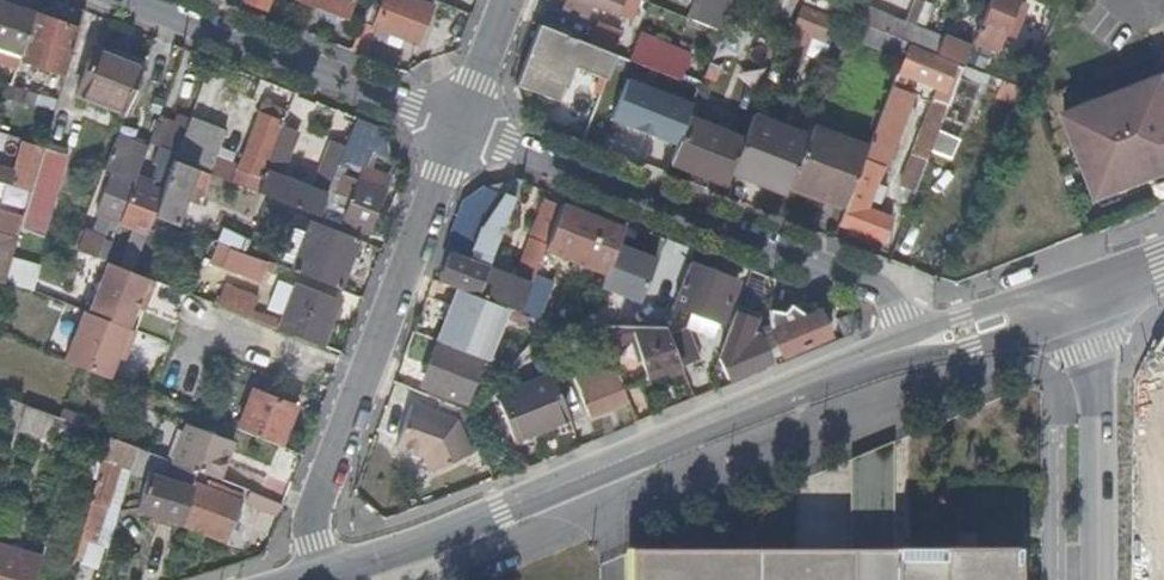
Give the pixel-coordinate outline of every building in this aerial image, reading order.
[(337,14),(343,0),(302,0),(337,14)] [(410,0),(381,0),(371,27),(357,21),(347,47),(363,53),(370,37),(380,41),(384,32),(415,44),(429,8),(410,0)] [(557,9),(588,21),(593,8),(607,14),(613,0),(561,0),(557,9)] [(693,23),(716,32),(728,1),(729,0),(702,0),(693,23)] [(728,1),(782,23),(791,0),(729,0),(728,1)] [(830,16),(847,22),(848,22),(855,3),(857,0),(836,0),(830,16)] [(974,30),(969,42),(991,52),(998,36),(1007,40),(1021,7),(1012,3),(1013,0),(986,0),(974,30)] [(30,11),(0,3),(0,46),(20,51),(30,11)] [(901,43),(959,66),(969,42),(974,30),(917,7),(910,25),(900,21),(855,3),(848,22),(901,43)] [(907,3),(900,21),(910,25),(917,7),(907,3)] [(77,23),(30,11),(20,51),(18,55),(65,68),(77,23)] [(828,24),(795,11),(786,32),(788,32),(804,39),(820,45),(828,24)] [(586,36),(613,44),(618,29),(591,21),(586,36)] [(848,22),(847,22),(841,37),(895,58),(899,47),(901,43),(848,22)] [(610,55),(534,26),(510,85),(552,101),(558,85),(548,82),(555,63),(600,80),(610,55)] [(804,39),(788,32),(778,58),(794,65),(804,39)] [(634,36),(624,61),(661,75),(671,50),(634,36)] [(126,107),(145,58),(96,39),(76,88),(126,107)] [(946,66),(899,47),(895,58),(861,147),(840,202),(832,223),(878,241),(887,216),(866,208),(909,96),(904,94),(907,88),(903,87),(907,77),(933,86),(896,183),(911,189),(938,119),(945,102),(934,97),(946,66)] [(957,70),(946,66),(934,97),(945,102),(957,70)] [(978,73),(959,66),(957,70),(945,102),(938,119),(957,126),(959,120),(978,73)] [(1017,87),(978,73),(959,120),(974,127),(988,92),(1010,101),(1017,87)] [(726,172),(745,121),(689,99),(694,88),(663,76),(638,143),(668,155),(665,161),(722,183),(726,172)] [(1102,202),(1163,178),(1163,78),(1068,115),(1102,202)] [(260,179),(266,161),(261,159),(279,111),(258,103),(233,170),(260,179)] [(173,116),(186,121),(187,116),(189,113),(176,108),(173,116)] [(160,142),(170,115),(157,110),(147,137),(160,142)] [(207,112),(203,122),(222,130),(226,120),(207,112)] [(802,134),(748,113),(747,116),(745,121),(726,172),(780,192),(784,181),(802,134)] [(114,267),(128,272),(150,215),(171,159),(186,121),(173,116),(170,115),(160,142),(153,159),(156,160),(146,188),(129,181),(114,222),(129,227),(119,252),(114,267)] [(203,122),(187,116),(186,121),(171,159),(195,168),(255,193),(256,190),(258,184),(228,173),(231,166),(211,159),(222,130),(203,122)] [(296,131),(280,125),(266,161),(260,179),(258,184),(256,190),(315,213),(320,199),(337,155),(340,146),(328,142),(319,167),(312,164),(304,186),(279,177),(296,131)] [(368,133),(348,126),(340,146),(337,155),(357,163),(368,133)] [(861,147),(806,126),(802,134),(784,181),(840,202),(861,147)] [(70,250),(99,261),(104,246),(114,222),(129,181),(145,140),(118,128),(70,250)] [(66,150),(42,142),(29,193),(24,209),(48,215),(66,150)] [(6,187),(7,181),(25,186),(35,151),(16,146),(9,172),(0,170),(0,185),(6,187)] [(195,168),(171,159),(150,215),(173,225),(195,168)] [(315,213),(314,216),(362,235),(380,189),(339,172),(332,191),(348,197),(344,207),(320,199),(315,213)] [(29,193),(18,190),(9,220),(0,217),(0,234),(16,238),(24,209),(29,193)] [(440,252),(430,280),(450,288),(472,297),(484,268),(512,199),(501,195),(494,207),(475,240),(466,262),(445,254),(440,252)] [(460,210),(445,254),(466,262),(475,240),(494,207),(477,198),(460,210)] [(484,268),(472,297),(515,314),(558,206),(541,200),(511,279),(484,268)] [(623,227),(559,203),(558,206),(542,248),(604,273),(617,242),(623,227)] [(289,264),(287,270),(335,289),(354,239),(305,221),(301,233),(289,264)] [(896,227),(883,259),(902,266),(914,234),(896,227)] [(277,259),(289,264),(301,233),(289,228),(277,259)] [(16,238),(0,234),(0,281),(3,283),(16,238)] [(275,265),(218,242),(213,254),(227,260),(223,271),(261,286),(266,274),(271,276),(275,265)] [(638,307),(658,259),(617,242),(604,273),(603,293),(638,307)] [(119,252),(104,246),(99,261),(105,263),(114,267),(119,252)] [(105,263),(85,314),(124,330),(133,308),(137,296),(144,299),(151,281),(128,272),(114,267),(105,263)] [(687,263),(671,304),(716,322),(732,281),(687,263)] [(531,274),(515,314),(531,320),(547,280),(531,274)] [(220,291),(214,306),(316,346),(334,300),(289,283),(275,320),(250,310),(253,303),(220,291)] [(472,297),(450,288),(432,334),(480,352),(493,320),(535,336),(546,326),(531,320),(515,314),(472,297)] [(144,299),(137,296),(133,308),(140,311),(144,299)] [(782,312),(771,312),(771,326),(781,350),(827,329),(818,308),(801,315),(787,304),(782,312)] [(752,314),(733,307),(719,349),(729,372),(768,355),(757,332),(747,328),(752,314)] [(589,308),(581,326),(597,326),(613,326),(613,308),(589,308)] [(81,312),(61,363),(72,367),(105,380),(113,359),(118,347),(125,350),(132,332),(124,330),(85,314),(81,312)] [(613,326),(597,326),(604,341),(609,354),(624,388),(681,363),(667,333),(663,325),(613,326)] [(681,363),(681,365),(698,357),(683,326),(667,333),(681,363)] [(502,367),(499,369),(510,373),(535,350),(530,340),(502,367)] [(585,348),(590,361),(609,354),(604,341),(585,348)] [(502,367),(440,343),(422,387),(460,401),(469,377),(485,384),(499,369),(502,367)] [(125,350),(118,347),(113,359),(120,361),(125,350)] [(624,388),(609,354),(590,361),(594,370),(579,377),(595,413),(628,399),(624,388)] [(567,424),(547,378),(489,401),(510,449),(567,424)] [(205,418),(234,429),(249,391),(220,380),(205,418)] [(410,390),(405,404),(455,422),(471,461),(481,457),(461,408),(410,390)] [(249,391),(234,429),(274,445),(289,407),(249,391)] [(0,397),(0,429),(15,434),(16,432),(23,406),(0,397)] [(455,422),(405,404),(389,446),(422,458),(430,477),(471,461),(455,422)] [(54,418),(23,406),(16,432),(46,441),(54,418)] [(229,442),(180,423),(167,463),(168,463),(216,482),(229,442)] [(136,450),(107,439),(79,538),(98,543),(120,466),(130,469),(136,450)] [(152,457),(136,450),(130,469),(129,475),(144,479),(135,507),(175,519),(173,522),(218,539),(236,497),(205,482),(203,487),(190,482),(189,486),(164,478),(148,473),(152,457)] [(167,463),(152,457),(148,473),(164,478),(168,463),(167,463)] [(1021,542),(633,547),(632,579),(1021,579),(1021,542)] [(43,561),(0,549),(0,579),(37,579),(43,561)]
